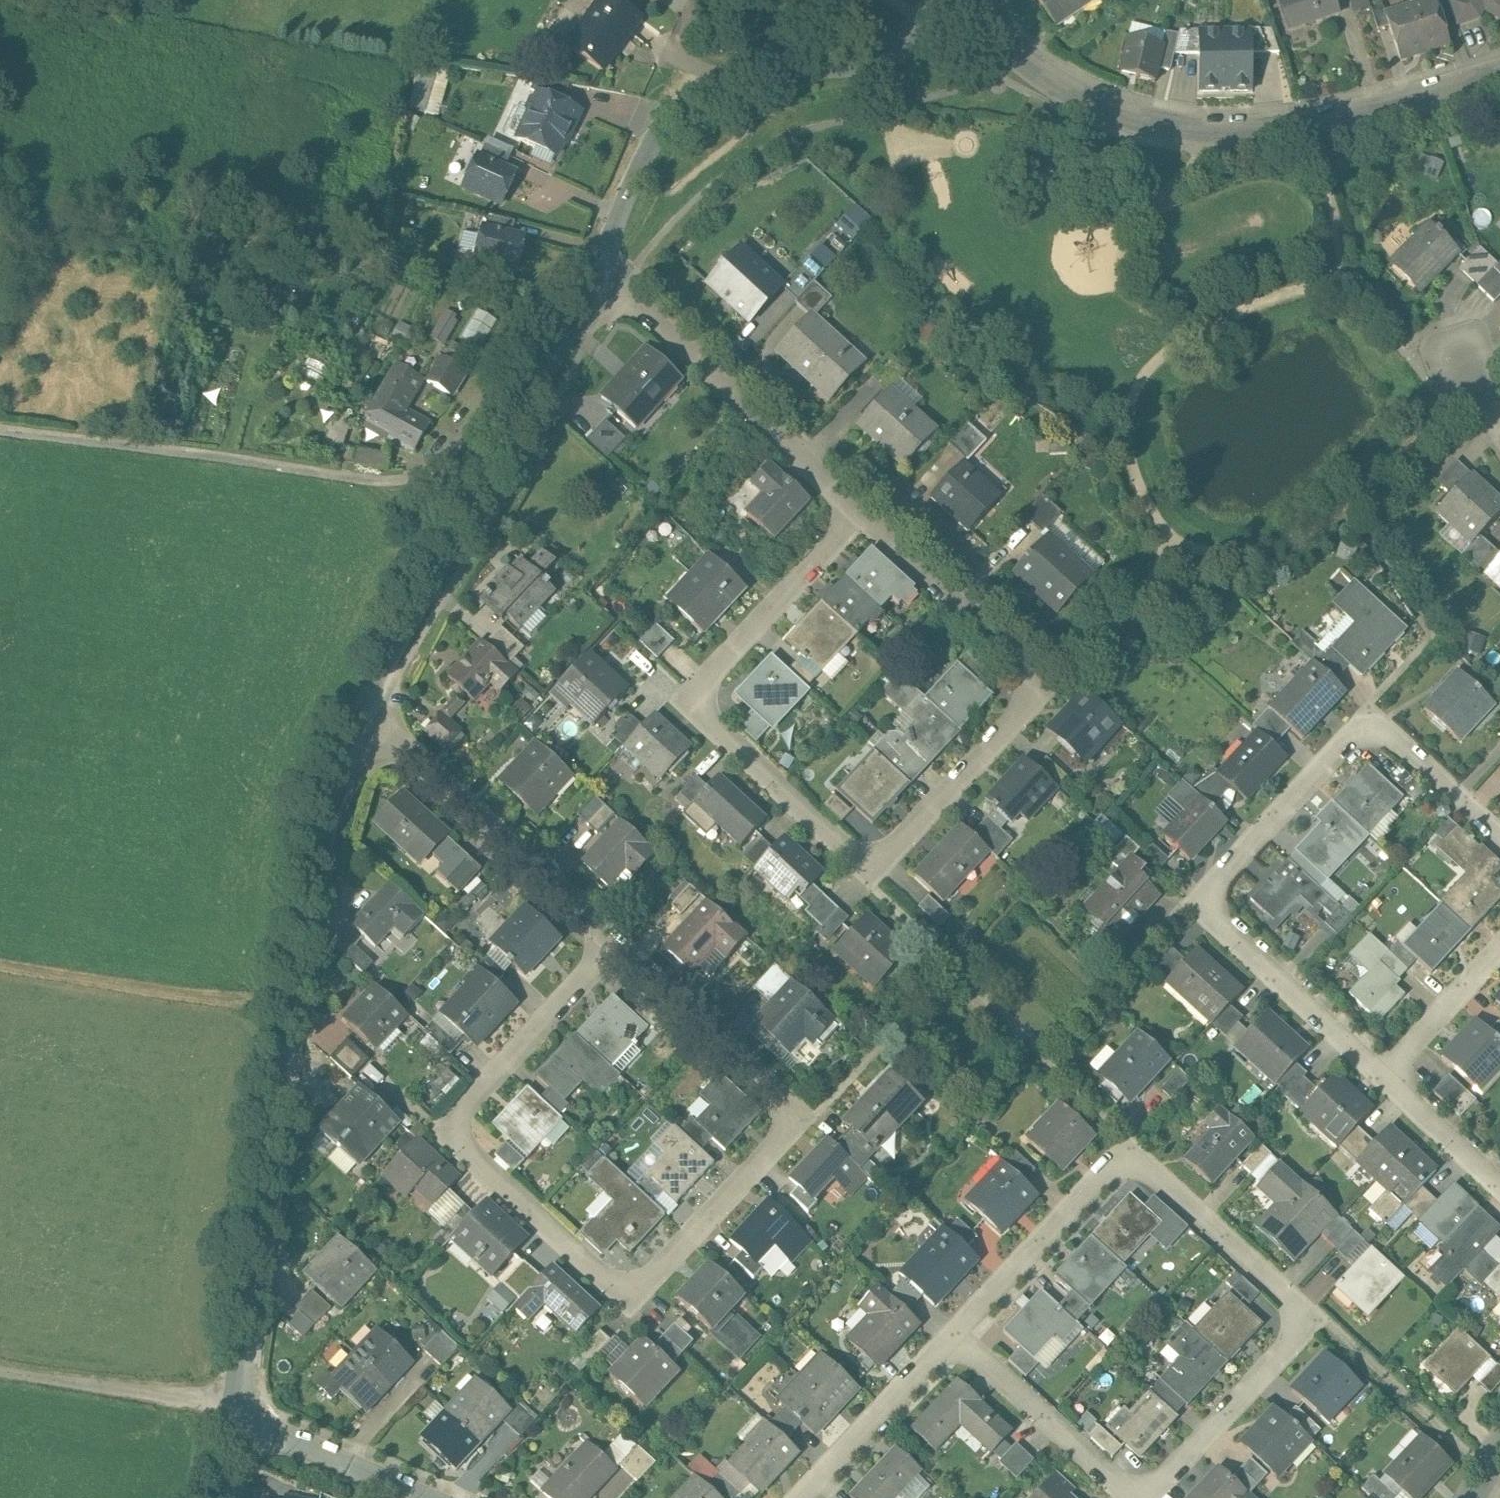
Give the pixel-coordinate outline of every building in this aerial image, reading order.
[(615,0),(600,0),(593,10),(594,11),(568,48),(602,72),(628,36),(630,37),(642,20),(615,0)] [(1056,27),(1096,0),(1037,0),(1056,27)] [(1288,31),(1339,13),(1335,0),(1277,0),(1288,31)] [(1410,6),(1425,51),(1449,43),(1438,9),(1435,0),(1427,0),(1410,6)] [(1438,9),(1450,5),(1448,0),(1435,0),(1438,9)] [(1449,1),(1457,25),(1479,18),(1486,7),(1474,0),(1451,0),(1449,1)] [(1486,7),(1497,14),(1497,15),(1499,17),(1499,0),(1474,0),(1486,7)] [(1381,1),(1369,5),(1378,29),(1389,25),(1385,14),(1386,14),(1381,1)] [(1386,14),(1385,14),(1389,25),(1400,59),(1425,51),(1410,6),(1386,14)] [(1279,54),(1271,30),(1250,31),(1250,32),(1251,55),(1279,54)] [(1200,31),(1180,31),(1179,35),(1179,36),(1174,55),(1199,55),(1199,33),(1200,33),(1200,31)] [(1251,55),(1250,32),(1200,33),(1199,33),(1199,55),(1200,93),(1220,93),(1220,91),(1231,91),(1231,93),(1251,93),(1251,55)] [(1163,47),(1129,38),(1120,75),(1154,84),(1163,47)] [(411,105),(440,113),(448,81),(419,74),(411,105)] [(570,85),(535,79),(530,90),(538,93),(539,92),(562,103),(570,85)] [(562,103),(539,92),(538,93),(536,98),(531,98),(526,108),(530,112),(518,138),(556,155),(562,142),(565,143),(580,111),(562,103)] [(510,156),(485,144),(479,157),(504,169),(510,156)] [(479,157),(478,157),(475,162),(469,163),(463,176),(467,181),(464,187),(501,204),(515,174),(504,169),(479,157)] [(1417,176),(1440,175),(1440,158),(1417,159),(1417,176)] [(854,238),(874,217),(857,202),(838,222),(854,238)] [(515,223),(488,216),(484,229),(511,236),(515,223)] [(1429,226),(1390,264),(1419,293),(1457,254),(1440,237),(1443,235),(1437,230),(1435,232),(1429,226)] [(484,229),(483,229),(482,236),(476,237),(472,251),(477,255),(475,262),(515,272),(523,239),(511,236),(484,229)] [(782,286),(741,248),(708,284),(749,323),(782,287),(782,286)] [(1480,248),(1459,270),(1477,287),(1493,269),(1497,265),(1480,248)] [(809,257),(782,286),(782,287),(796,301),(814,281),(824,271),(809,257)] [(1493,269),(1477,287),(1494,303),(1499,297),(1499,276),(1493,269)] [(796,301),(795,302),(810,316),(811,315),(814,317),(832,298),(814,281),(796,301)] [(499,324),(476,310),(459,339),(482,352),(499,324)] [(814,317),(811,315),(810,316),(778,350),(816,385),(821,380),(836,393),(863,364),(814,317)] [(456,324),(445,317),(438,328),(450,335),(456,324)] [(412,332),(400,325),(393,337),(405,344),(412,332)] [(388,345),(373,337),(370,344),(365,353),(379,361),(388,345)] [(681,379),(647,348),(601,397),(635,428),(681,379)] [(908,371),(889,353),(871,372),(889,389),(890,388),(891,389),(908,371)] [(332,368),(311,357),(299,378),(321,389),(332,368)] [(464,372),(441,359),(427,382),(450,395),(464,372)] [(398,366),(363,424),(413,453),(431,423),(405,408),(422,380),(398,366)] [(889,389),(857,423),(904,467),(936,432),(891,389),(890,388),(889,389)] [(350,417),(341,413),(337,424),(346,426),(350,417)] [(337,424),(329,421),(326,431),(330,432),(325,445),(341,450),(348,427),(346,426),(337,424)] [(625,439),(606,421),(588,441),(607,458),(625,439)] [(967,422),(948,443),(967,460),(986,440),(967,422)] [(389,456),(356,449),(352,464),(387,470),(389,456)] [(1456,460),(1436,481),(1448,492),(1468,471),(1456,460)] [(810,500),(769,462),(755,477),(766,488),(746,511),(775,538),(810,500)] [(999,496),(963,462),(933,494),(969,529),(999,496)] [(1415,464),(1404,476),(1412,484),(1423,472),(1415,464)] [(1471,474),(1436,510),(1472,544),(1480,535),(1499,514),(1499,501),(1471,474)] [(1044,496),(1031,520),(1048,530),(1062,506),(1044,496)] [(1051,529),(1014,570),(1061,613),(1098,572),(1051,529)] [(1472,544),(1461,555),(1477,570),(1497,550),(1480,535),(1472,544)] [(875,544),(850,570),(892,609),(917,583),(875,544)] [(542,551),(528,567),(525,564),(516,573),(511,569),(488,594),(486,593),(484,595),(520,629),(555,592),(549,586),(550,585),(546,581),(545,582),(541,579),(556,563),(542,551)] [(745,587),(710,554),(667,599),(703,633),(745,587)] [(1486,574),(1499,586),(1499,559),(1486,574)] [(850,570),(825,598),(865,637),(892,609),(850,570)] [(1405,630),(1354,583),(1338,600),(1364,624),(1337,653),(1350,665),(1362,676),(1405,630)] [(857,634),(822,601),(786,639),(803,654),(801,656),(805,660),(807,658),(822,672),(857,634)] [(674,640),(656,624),(640,641),(657,658),(674,640)] [(524,649),(501,627),(484,644),(508,666),(524,649)] [(1323,653),(1301,633),(1292,643),(1312,662),(1314,664),(1323,653)] [(483,643),(474,653),(470,653),(467,657),(467,661),(461,667),(457,667),(448,677),(453,683),(451,685),(451,688),(457,693),(460,693),(462,691),(474,702),(491,683),(500,693),(517,675),(508,666),(484,644),(483,643)] [(1337,653),(1330,646),(1323,653),(1314,664),(1334,683),(1337,680),(1350,665),(1337,653)] [(986,671),(966,652),(957,662),(978,681),(986,671)] [(627,690),(588,653),(558,685),(583,708),(579,712),(594,726),(627,690)] [(772,655),(735,694),(752,711),(768,726),(770,725),(780,714),(775,709),(785,699),(794,707),(810,691),(807,688),(788,670),(772,655)] [(816,678),(797,660),(788,670),(807,688),(816,678)] [(978,681),(957,662),(925,697),(960,730),(993,695),(978,681)] [(1314,664),(1312,662),(1269,708),(1273,712),(1273,713),(1290,729),(1302,740),(1346,693),(1334,683),(1314,664)] [(1458,672),(1424,709),(1459,742),(1493,705),(1458,672)] [(925,697),(900,674),(883,691),(918,723),(904,738),(899,734),(889,735),(874,751),(909,784),(920,773),(903,757),(912,747),(929,763),(960,730),(925,697)] [(1085,691),(1050,729),(1085,762),(1120,724),(1085,691)] [(1273,712),(1269,708),(1252,726),(1258,732),(1274,747),(1290,729),(1273,713),(1273,712)] [(768,726),(752,711),(738,725),(756,742),(771,726),(770,725),(768,726)] [(690,749),(654,714),(643,726),(625,745),(662,780),(690,749)] [(461,733),(440,715),(425,731),(446,749),(461,733)] [(631,715),(612,736),(624,746),(625,745),(643,726),(631,715)] [(1258,732),(1218,775),(1246,800),(1286,758),(1274,747),(1258,732)] [(572,775),(537,743),(500,782),(535,815),(572,775)] [(929,763),(912,747),(903,757),(920,773),(929,763)] [(909,784),(874,751),(838,790),(873,823),(909,784)] [(1024,757),(1005,777),(1009,781),(989,802),(993,806),(991,808),(996,812),(997,811),(1008,822),(1017,812),(1024,819),(1054,786),(1035,768),(1024,757)] [(1067,776),(1046,757),(1035,768),(1054,786),(1056,787),(1067,776)] [(1403,799),(1368,766),(1333,803),(1368,836),(1403,799)] [(1417,784),(1400,768),(1390,778),(1407,794),(1417,784)] [(708,787),(696,776),(680,794),(691,805),(708,787)] [(766,819),(719,776),(708,787),(691,805),(683,814),(699,829),(710,817),(741,846),(766,819)] [(1226,822),(1182,781),(1167,797),(1185,813),(1163,836),(1190,861),(1226,822)] [(434,821),(403,793),(374,823),(399,846),(410,834),(416,840),(431,824),(434,821)] [(851,811),(834,795),(824,805),(842,821),(851,811)] [(595,796),(577,815),(587,825),(605,806),(595,796)] [(1368,836),(1333,803),(1323,814),(1328,818),(1297,852),(1322,875),(1323,874),(1350,846),(1355,851),(1369,837),(1368,836)] [(605,806),(587,825),(597,834),(615,816),(605,806)] [(1013,840),(989,818),(972,835),(990,852),(996,858),(1013,840)] [(622,822),(584,863),(608,885),(626,866),(627,867),(630,864),(629,863),(633,859),(641,867),(655,853),(622,822)] [(458,850),(431,824),(416,840),(443,865),(458,850)] [(961,825),(914,875),(943,902),(956,888),(954,886),(964,875),(957,869),(966,860),(974,868),(990,852),(972,835),(961,825)] [(1472,842),(1474,839),(1470,836),(1468,838),(1457,827),(1441,844),(1462,863),(1461,864),(1463,866),(1463,865),(1469,870),(1448,893),(1480,922),(1499,901),(1499,891),(1490,882),(1499,872),(1499,863),(1481,846),(1479,848),(1472,842)] [(823,873),(784,836),(773,848),(755,867),(754,869),(788,900),(794,893),(809,907),(822,893),(812,884),(823,873)] [(762,838),(744,857),(755,867),(773,848),(762,838)] [(443,865),(437,873),(446,882),(468,858),(458,850),(443,865)] [(1322,875),(1297,852),(1289,860),(1320,888),(1328,879),(1323,874),(1322,875)] [(1151,878),(1131,859),(1086,908),(1104,925),(1100,930),(1113,943),(1157,896),(1145,884),(1151,878)] [(1288,859),(1250,900),(1274,922),(1298,896),(1313,910),(1318,904),(1331,917),(1340,907),(1320,888),(1289,860),(1288,859)] [(424,917),(390,885),(352,926),(375,948),(398,923),(409,933),(424,917)] [(690,885),(671,906),(681,915),(700,895),(690,885)] [(809,907),(805,912),(821,927),(839,909),(822,893),(809,907)] [(1480,922),(1448,893),(1440,903),(1441,905),(1471,932),(1480,922)] [(950,916),(928,896),(918,907),(940,927),(950,916)] [(746,938),(707,902),(664,948),(690,974),(719,943),(731,954),(746,938)] [(1403,946),(1402,947),(1417,960),(1432,974),(1471,932),(1441,905),(1403,946)] [(559,939),(526,907),(491,943),(509,960),(507,961),(511,965),(512,964),(525,975),(559,939)] [(1331,917),(1324,924),(1338,936),(1353,920),(1340,907),(1331,917)] [(821,927),(817,932),(827,942),(848,918),(839,909),(821,927)] [(908,952),(867,914),(834,949),(875,988),(908,952)] [(1399,980),(1380,962),(1388,953),(1370,935),(1354,951),(1373,969),(1349,994),(1380,1022),(1405,996),(1393,985),(1399,980)] [(1417,960),(1402,947),(1403,946),(1398,942),(1388,953),(1407,970),(1417,960)] [(1168,943),(1147,965),(1167,982),(1170,978),(1169,977),(1186,960),(1168,943)] [(373,964),(354,946),(344,956),(363,974),(373,964)] [(1243,991),(1197,948),(1186,960),(1169,977),(1170,978),(1216,1021),(1230,1005),(1243,991)] [(1407,970),(1388,953),(1380,962),(1399,980),(1407,970)] [(775,965),(753,988),(772,1005),(776,1001),(794,982),(775,965)] [(478,966),(463,982),(466,985),(440,1013),(475,1046),(516,1002),(478,966)] [(836,1021),(794,982),(776,1001),(782,1006),(761,1028),(788,1054),(805,1037),(814,1045),(836,1021)] [(407,1015),(376,986),(345,1019),(375,1048),(407,1015)] [(613,995),(576,1035),(611,1067),(648,1028),(613,995)] [(663,1019),(646,1002),(636,1012),(654,1029),(663,1019)] [(1216,1021),(1213,1024),(1226,1036),(1243,1017),(1230,1005),(1216,1021)] [(1307,1051),(1267,1013),(1236,1046),(1277,1084),(1296,1064),(1307,1051)] [(457,1042),(433,1020),(424,1031),(447,1052),(457,1042)] [(1477,1022),(1443,1058),(1478,1091),(1499,1067),(1499,1043),(1489,1033),(1477,1022)] [(1498,1022),(1489,1033),(1499,1043),(1499,1024),(1498,1022)] [(1139,1031),(1117,1055),(1107,1046),(1091,1063),(1100,1072),(1100,1074),(1106,1080),(1124,1096),(1129,1101),(1169,1059),(1139,1031)] [(576,1035),(537,1076),(549,1088),(564,1101),(588,1075),(605,1091),(619,1075),(611,1067),(576,1035)] [(370,1060),(348,1039),(330,1058),(335,1063),(344,1071),(352,1079),(370,1060)] [(1015,1061),(1004,1073),(1012,1081),(1023,1069),(1015,1061)] [(344,1071),(335,1063),(332,1070),(339,1077),(344,1071)] [(1296,1064),(1277,1084),(1279,1087),(1288,1094),(1303,1077),(1307,1074),(1296,1064)] [(1179,1068),(1160,1089),(1172,1100),(1191,1079),(1179,1068)] [(890,1071),(871,1091),(873,1094),(846,1123),(851,1129),(871,1147),(872,1146),(877,1151),(923,1103),(890,1071)] [(761,1112),(720,1074),(705,1090),(716,1100),(696,1122),(695,1123),(712,1138),(725,1151),(761,1112)] [(1466,1092),(1449,1075),(1433,1092),(1451,1108),(1466,1092)] [(1372,1111),(1334,1076),(1319,1092),(1301,1111),(1339,1146),(1372,1111)] [(1303,1077),(1288,1094),(1279,1087),(1275,1091),(1283,1099),(1285,1097),(1301,1111),(1319,1092),(1303,1077)] [(1124,1096),(1106,1080),(1099,1087),(1117,1104),(1124,1096)] [(540,1099),(527,1087),(492,1125),(527,1158),(563,1120),(559,1116),(540,1099)] [(397,1121),(362,1088),(321,1132),(356,1165),(397,1121)] [(564,1101),(549,1088),(540,1099),(559,1116),(569,1106),(564,1101)] [(1466,1092),(1451,1108),(1461,1117),(1476,1101),(1466,1092)] [(1061,1102),(1027,1137),(1061,1169),(1094,1133),(1061,1102)] [(1220,1107),(1206,1122),(1213,1129),(1185,1159),(1212,1184),(1254,1138),(1220,1107)] [(712,1138),(695,1123),(696,1122),(691,1117),(678,1130),(700,1151),(712,1138)] [(678,1130),(673,1125),(658,1141),(669,1151),(645,1176),(664,1193),(675,1204),(713,1163),(700,1151),(678,1130)] [(1389,1127),(1357,1162),(1381,1184),(1413,1150),(1389,1127)] [(871,1147),(851,1129),(835,1146),(860,1170),(877,1151),(872,1146),(871,1147)] [(827,1138),(789,1178),(798,1187),(813,1200),(814,1199),(836,1176),(850,1189),(853,1185),(855,1187),(866,1176),(860,1170),(835,1146),(827,1138)] [(458,1178),(416,1139),(382,1175),(406,1196),(417,1185),(436,1202),(458,1178)] [(525,1161),(506,1143),(495,1155),(514,1172),(525,1161)] [(1242,1165),(1252,1175),(1271,1154),(1261,1145),(1242,1165)] [(1036,1169),(1016,1150),(1004,1162),(1025,1181),(1036,1169)] [(1413,1150),(1381,1184),(1387,1190),(1369,1210),(1386,1225),(1403,1206),(1421,1187),(1436,1171),(1413,1150)] [(635,1187),(605,1159),(588,1177),(621,1208),(606,1223),(602,1219),(594,1220),(590,1224),(611,1244),(615,1239),(630,1253),(665,1215),(653,1204),(635,1187)] [(1003,1161),(966,1200),(1001,1233),(1038,1193),(1025,1181),(1004,1162),(1003,1161)] [(1338,1217),(1280,1162),(1260,1184),(1284,1208),(1265,1228),(1296,1257),(1308,1244),(1304,1241),(1315,1229),(1321,1235),(1338,1217)] [(664,1193),(645,1176),(635,1187),(653,1204),(664,1193)] [(813,1200),(798,1187),(790,1196),(808,1212),(817,1203),(814,1199),(813,1200)] [(1421,1187),(1403,1206),(1412,1214),(1430,1195),(1421,1187)] [(1439,1203),(1421,1222),(1445,1245),(1478,1210),(1454,1187),(1439,1203)] [(1130,1194),(1092,1235),(1123,1264),(1160,1224),(1161,1223),(1144,1207),(1130,1194)] [(1188,1227),(1154,1195),(1144,1207),(1161,1223),(1160,1224),(1177,1239),(1188,1227)] [(1430,1195),(1412,1214),(1421,1222),(1439,1203),(1430,1195)] [(768,1201),(731,1241),(742,1252),(756,1265),(757,1264),(776,1243),(793,1258),(810,1240),(768,1201)] [(519,1234),(485,1202),(452,1237),(476,1260),(479,1262),(493,1275),(514,1253),(507,1247),(519,1234)] [(1441,1249),(1448,1255),(1431,1272),(1448,1288),(1464,1270),(1482,1251),(1499,1232),(1499,1231),(1478,1210),(1445,1245),(1441,1249)] [(977,1235),(958,1217),(947,1229),(949,1230),(966,1247),(977,1235)] [(1338,1217),(1321,1235),(1326,1240),(1336,1250),(1353,1231),(1338,1217)] [(611,1244),(590,1224),(581,1235),(601,1254),(611,1244)] [(949,1230),(905,1277),(922,1293),(934,1304),(978,1258),(966,1247),(949,1230)] [(1353,1231),(1336,1250),(1347,1261),(1365,1241),(1353,1230),(1353,1231)] [(1092,1235),(1055,1275),(1072,1291),(1090,1308),(1127,1268),(1123,1264),(1092,1235)] [(376,1270),(340,1237),(305,1275),(340,1308),(376,1270)] [(1404,1277),(1365,1241),(1347,1261),(1353,1266),(1337,1284),(1369,1314),(1404,1277)] [(1482,1251),(1464,1270),(1482,1287),(1488,1281),(1487,1280),(1499,1267),(1482,1251)] [(756,1265),(742,1252),(734,1261),(754,1279),(763,1269),(757,1264),(756,1265)] [(523,1262),(503,1284),(520,1301),(541,1278),(523,1262)] [(710,1263),(677,1298),(739,1356),(756,1337),(728,1311),(744,1295),(710,1263)] [(520,1301),(514,1308),(529,1322),(544,1305),(576,1335),(600,1309),(553,1266),(541,1278),(520,1301)] [(1499,1267),(1487,1280),(1488,1281),(1499,1293),(1499,1266),(1499,1267)] [(922,1293),(905,1277),(889,1295),(906,1311),(922,1293)] [(1260,1293),(1242,1277),(1232,1288),(1249,1304),(1260,1293)] [(889,1295),(878,1285),(861,1304),(873,1315),(849,1340),(877,1366),(918,1322),(906,1311),(889,1295)] [(1058,1306),(1042,1290),(1005,1330),(1035,1358),(1056,1336),(1065,1343),(1081,1326),(1076,1322),(1058,1306)] [(331,1308),(312,1291),(296,1308),(315,1326),(331,1308)] [(1090,1308),(1072,1291),(1058,1306),(1076,1322),(1090,1308)] [(1263,1325),(1228,1292),(1193,1330),(1228,1362),(1263,1325)] [(1264,1318),(1274,1308),(1260,1295),(1250,1305),(1264,1318)] [(1185,1323),(1166,1344),(1180,1357),(1160,1379),(1185,1404),(1188,1405),(1228,1362),(1193,1330),(1185,1323)] [(693,1342),(675,1325),(664,1336),(683,1354),(693,1342)] [(438,1328),(422,1345),(443,1365),(459,1348),(438,1328)] [(1458,1328),(1424,1366),(1456,1396),(1473,1378),(1479,1383),(1497,1364),(1458,1328)] [(412,1363),(377,1330),(355,1354),(390,1387),(412,1363)] [(600,1332),(578,1355),(588,1364),(610,1341),(600,1332)] [(683,1354),(664,1336),(653,1348),(672,1366),(683,1354)] [(653,1348),(644,1340),(610,1376),(643,1408),(678,1371),(672,1366),(653,1348)] [(1370,1388),(1322,1345),(1285,1385),(1334,1429),(1370,1388)] [(390,1387),(355,1354),(333,1377),(329,1373),(317,1386),(332,1400),(343,1388),(367,1411),(390,1387)] [(858,1386),(823,1354),(801,1377),(836,1410),(858,1386)] [(1479,1383),(1490,1394),(1499,1384),(1499,1367),(1497,1364),(1479,1383)] [(836,1410),(801,1377),(779,1400),(785,1406),(802,1422),(814,1433),(836,1410)] [(510,1411),(475,1379),(445,1411),(481,1444),(503,1421),(511,1412),(510,1411)] [(1185,1404),(1160,1379),(1149,1390),(1150,1391),(1175,1414),(1185,1404)] [(955,1382),(912,1428),(936,1450),(965,1419),(995,1448),(1012,1431),(993,1413),(991,1415),(955,1382)] [(1150,1391),(1113,1431),(1140,1457),(1177,1416),(1175,1414),(1150,1391)] [(518,1403),(510,1411),(511,1412),(503,1421),(512,1429),(528,1412),(518,1403)] [(802,1422),(785,1406),(777,1415),(794,1431),(802,1422)] [(1315,1425),(1296,1407),(1286,1417),(1305,1435),(1315,1425)] [(1275,1408),(1241,1444),(1276,1477),(1311,1440),(1305,1435),(1286,1417),(1275,1408)] [(481,1444),(445,1411),(421,1438),(456,1470),(481,1444)] [(528,1412),(512,1429),(520,1437),(536,1420),(528,1412)] [(794,1431),(777,1415),(769,1423),(770,1425),(786,1439),(794,1431)] [(770,1425),(751,1445),(748,1443),(729,1464),(759,1492),(798,1451),(786,1439),(770,1425)] [(1122,1447),(1099,1425),(1089,1435),(1112,1457),(1122,1447)] [(1386,1475),(1410,1497),(1419,1497),(1451,1464),(1422,1436),(1386,1475)] [(542,1490),(550,1497),(589,1497),(616,1469),(587,1442),(542,1490)] [(1034,1460),(1016,1443),(999,1462),(1016,1479),(1034,1460)] [(637,1446),(620,1465),(638,1481),(655,1462),(637,1446)] [(849,1495),(853,1497),(897,1497),(922,1471),(895,1446),(849,1495)] [(1267,1475),(1250,1458),(1240,1469),(1258,1485),(1267,1475)] [(1191,1497),(1252,1497),(1248,1495),(1231,1479),(1219,1468),(1191,1497)] [(1258,1485),(1240,1469),(1231,1479),(1248,1495),(1258,1485)] [(718,1471),(705,1485),(720,1497),(737,1497),(741,1493),(718,1471)] [(1069,1494),(1074,1489),(1056,1473),(1033,1497),(1073,1497),(1069,1494)] [(1374,1476),(1362,1488),(1371,1497),(1372,1497),(1397,1497),(1374,1476)] [(684,1497),(720,1497),(705,1485),(701,1480),(684,1497)]
